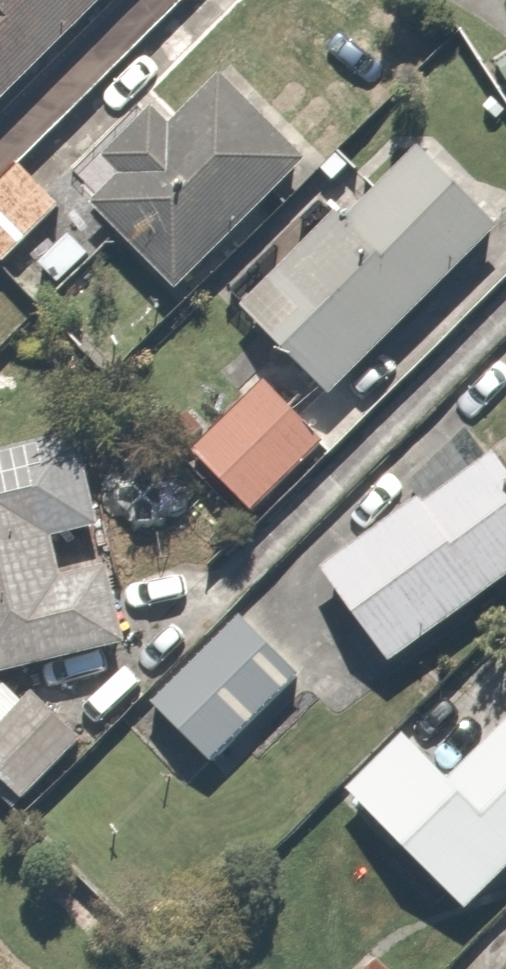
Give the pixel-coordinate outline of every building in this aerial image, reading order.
[(82,0),(0,0),(0,87),(82,0)] [(96,163),(109,174),(80,207),(174,289),(294,150),(213,81),(164,137),(138,115),(96,163)] [(289,318),(263,345),(318,399),(489,228),(418,157),(342,233),(327,218),(258,287),(289,318)] [(0,164),(0,267),(56,200),(5,158),(0,164)] [(254,375),(177,444),(246,521),(323,452),(254,375)] [(96,527),(75,435),(0,452),(0,676),(124,647),(106,566),(51,579),(42,539),(96,527)] [(316,573),(383,663),(505,571),(505,474),(485,446),(316,573)] [(227,610),(140,700),(206,765),(294,674),(227,610)] [(0,721),(0,789),(13,800),(68,734),(21,695),(0,721)] [(392,728),(332,793),(462,913),(505,866),(505,724),(452,783),(392,728)]
